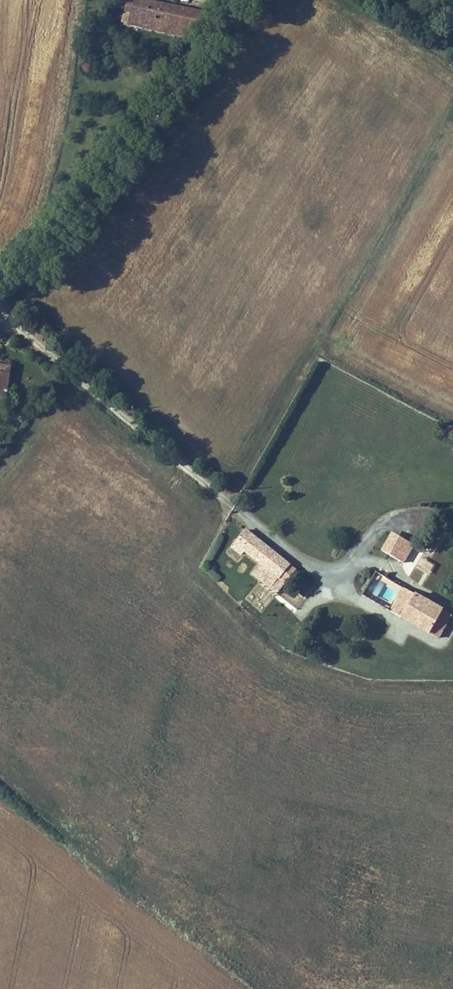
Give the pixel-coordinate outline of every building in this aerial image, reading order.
[(196,37),(212,14),(152,0),(126,0),(122,20),(196,37)] [(9,367),(0,365),(0,395),(5,395),(9,367)] [(244,551),(254,538),(245,531),(234,546),(241,555),(244,551)] [(391,535),(383,550),(403,562),(412,548),(391,535)] [(253,558),(263,546),(254,538),(244,551),(253,558)] [(281,580),(291,567),(263,546),(253,558),(258,562),(281,580)] [(281,580),(258,562),(252,575),(277,594),(295,571),(291,567),(281,580)] [(365,595),(441,639),(452,618),(452,615),(387,577),(381,588),(373,583),(365,595)]
